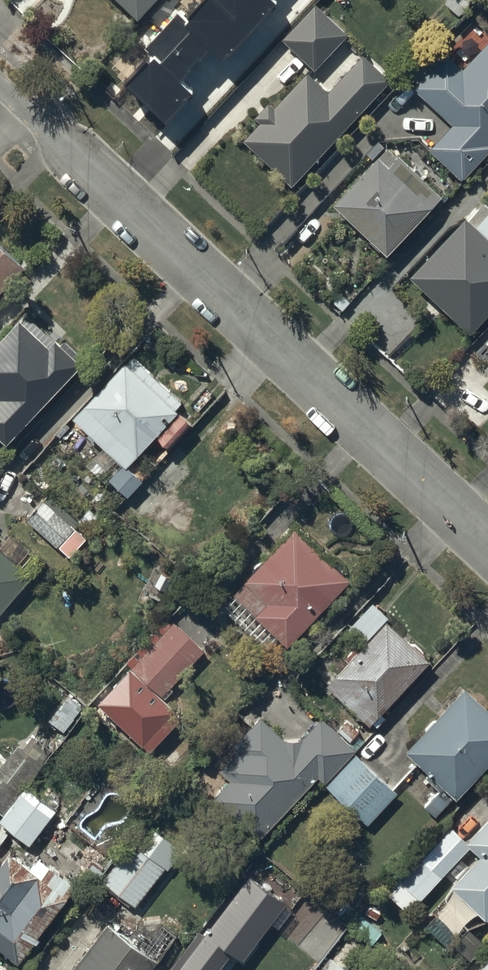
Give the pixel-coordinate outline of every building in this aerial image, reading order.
[(138,12),(148,0),(125,0),(138,12)] [(167,63),(212,104),(284,27),(264,9),(253,21),(230,0),(225,0),(167,63)] [(315,0),(282,36),(314,65),(347,30),(315,0)] [(287,2),(299,14),(311,0),(289,0),(287,2)] [(412,84),(452,121),(429,146),(461,177),(487,148),(487,142),(487,141),(487,140),(487,40),(464,65),(445,48),(412,84)] [(291,183),(389,77),(362,51),(328,88),(307,68),(274,104),(269,99),(255,114),(261,120),(243,139),(291,183)] [(388,142),(333,200),(386,249),(441,191),(388,142)] [(409,273),(470,330),(487,311),(487,236),(487,200),(484,196),(479,202),(477,200),(409,273)] [(26,262),(0,238),(0,289),(26,262)] [(80,361),(74,355),(80,349),(65,334),(60,339),(57,336),(56,338),(25,309),(0,336),(0,436),(5,441),(80,361)] [(74,413),(126,461),(176,407),(174,405),(182,397),(131,351),(74,413)] [(127,492),(141,477),(123,461),(109,476),(127,492)] [(47,491),(25,516),(68,554),(86,534),(76,526),(81,521),(47,491)] [(288,643),(350,576),(293,523),(248,573),(247,572),(220,602),(270,647),(280,635),(288,643)] [(33,572),(0,543),(0,609),(33,572)] [(379,710),(430,656),(387,616),(389,614),(372,598),(346,624),(358,635),(344,649),(347,651),(343,655),(348,660),(327,682),(369,722),(373,719),(376,722),(384,714),(379,710)] [(204,646),(174,618),(133,664),(162,691),(204,646)] [(487,760),(487,706),(466,686),(408,748),(457,794),(487,760)] [(63,729),(81,705),(68,694),(49,718),(63,729)] [(326,779),(355,747),(319,716),(299,740),(293,736),(290,739),(261,714),(232,746),(237,750),(220,769),(229,777),(211,798),(258,839),(317,771),(326,779)] [(3,812),(0,816),(0,820),(28,842),(55,808),(24,784),(54,746),(33,730),(22,744),(18,740),(6,756),(0,752),(0,809),(3,812)] [(399,790),(358,752),(327,785),(369,823),(399,790)] [(467,839),(481,851),(452,883),(487,916),(487,816),(467,839)] [(184,847),(156,826),(141,845),(132,838),(102,877),(137,904),(166,866),(168,868),(184,847)] [(408,910),(468,844),(450,828),(389,894),(408,910)] [(78,877),(40,849),(30,862),(10,847),(1,859),(0,858),(0,943),(20,958),(78,877)] [(242,956),(286,899),(250,871),(178,966),(183,969),(216,969),(232,949),(242,956)] [(383,930),(348,899),(337,912),(372,943),(383,930)] [(158,957),(108,920),(92,941),(84,935),(58,969),(148,969),(158,957)] [(484,940),(468,925),(454,940),(470,955),(484,940)] [(472,969),(487,969),(487,953),(472,969)] [(320,969),(348,969),(329,957),(320,969)]
